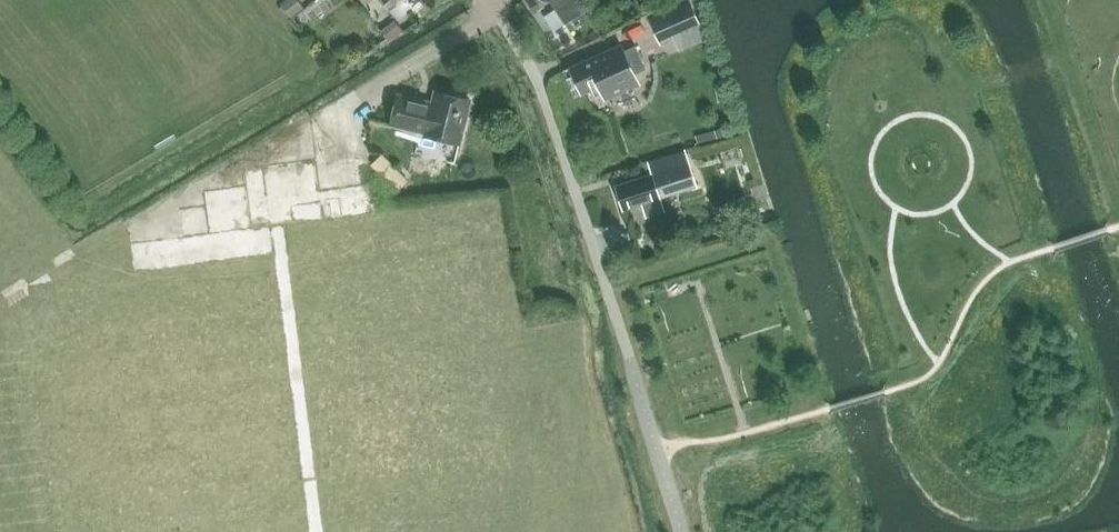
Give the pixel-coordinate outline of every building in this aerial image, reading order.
[(282,3),(292,16),(302,8),(296,0),(286,0),(282,3)] [(414,0),(383,0),(394,15),(414,0)] [(532,10),(548,0),(525,0),(532,10)] [(565,24),(584,11),(576,0),(549,0),(565,24)] [(703,24),(692,0),(685,0),(650,17),(662,43),(703,24)] [(634,73),(645,68),(634,45),(602,60),(599,54),(570,67),(581,93),(599,85),(605,98),(638,83),(634,73)] [(424,101),(397,94),(390,122),(425,131),(424,134),(459,142),(469,99),(435,91),(431,105),(423,103),(424,101)] [(135,231),(138,260),(277,244),(280,224),(290,223),(291,215),(308,218),(309,211),(328,209),(330,193),(332,193),(372,189),(371,175),(335,170),(324,171),(321,147),(247,156),(249,173),(209,178),(207,193),(184,196),(187,225),(135,231)] [(383,155),(372,165),(389,182),(400,172),(383,155)] [(623,209),(640,204),(644,216),(662,211),(658,198),(657,194),(682,186),(673,157),(656,163),(659,171),(616,185),(623,209)]
